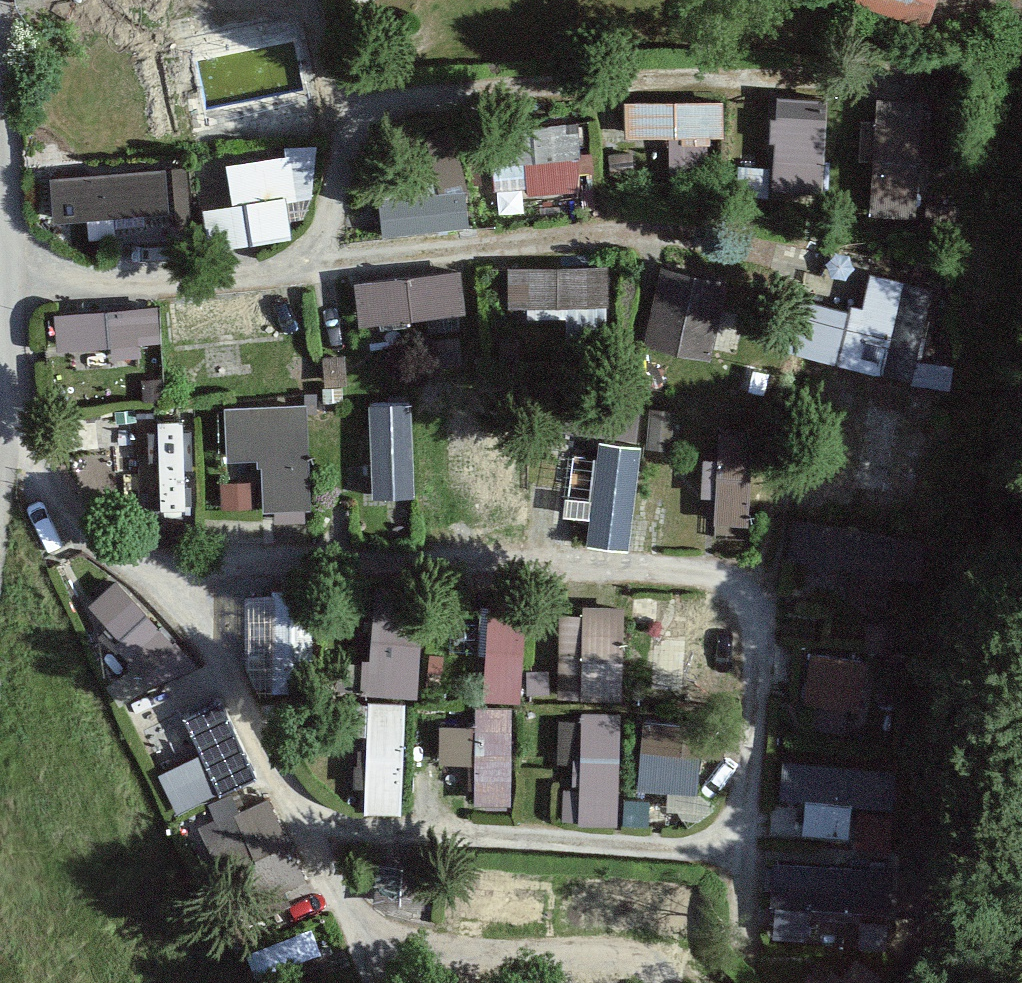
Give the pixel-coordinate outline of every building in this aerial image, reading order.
[(856,4),(930,29),(940,0),(857,0),(856,4)] [(827,103),(777,100),(776,122),(771,121),(769,145),(774,145),(772,195),(822,198),(827,103)] [(723,102),(623,104),(624,142),(668,140),(669,171),(708,170),(707,139),(724,139),(723,102)] [(934,107),(877,102),(867,216),(924,221),(934,107)] [(577,123),(485,135),(493,196),(527,192),(528,197),(586,189),(577,123)] [(233,209),(203,214),(210,253),(292,240),(286,204),(297,202),(290,158),(226,168),(233,209)] [(166,170),(49,181),(54,226),(170,215),(166,170)] [(466,191),(379,201),(384,238),(471,228),(466,191)] [(609,268),(508,269),(508,309),(609,308),(609,268)] [(727,283),(661,269),(643,350),(710,364),(727,283)] [(461,272),(353,286),(359,330),(467,317),(461,272)] [(848,314),(799,303),(787,356),(911,385),(933,292),(871,278),(863,312),(849,309),(848,314)] [(158,308),(53,316),(56,354),(161,345),(158,308)] [(309,404),(223,407),(225,465),(257,464),(258,469),(262,469),(264,513),(312,511),(309,404)] [(410,407),(367,409),(371,502),(414,500),(410,407)] [(113,524),(195,520),(191,410),(109,413),(113,524)] [(675,412),(649,410),(646,450),(672,452),(675,412)] [(752,430),(720,429),(716,536),(748,537),(752,430)] [(641,449),(598,444),(586,548),(628,553),(641,449)] [(252,485),(221,485),(221,512),(252,511),(252,485)] [(158,688),(193,656),(117,577),(83,609),(158,688)] [(312,591),(264,592),(265,679),(313,678),(312,591)] [(423,593),(373,591),(370,662),(363,662),(362,699),(418,701),(423,593)] [(623,610),(582,610),(582,617),(558,617),(557,702),(622,702),(623,610)] [(528,614),(490,611),(482,702),(520,705),(528,614)] [(873,666),(809,654),(800,704),(864,716),(873,666)] [(160,773),(182,811),(253,772),(204,685),(172,703),(199,751),(160,773)] [(406,705),(368,704),(364,816),(403,817),(406,705)] [(512,708),(474,709),(474,729),(440,729),(440,768),(474,768),(474,810),(513,810),(512,708)] [(622,715),(580,714),(577,827),(619,828),(622,715)] [(703,730),(643,724),(637,792),(697,798),(703,730)] [(891,773),(783,766),(781,804),(803,806),(801,836),(849,839),(851,807),(889,809),(891,773)] [(242,922),(314,878),(252,776),(180,819),(242,922)] [(888,871),(771,865),(769,910),(885,916),(888,871)] [(852,962),(841,978),(818,962),(803,982),(877,982),(879,981),(852,962)]
